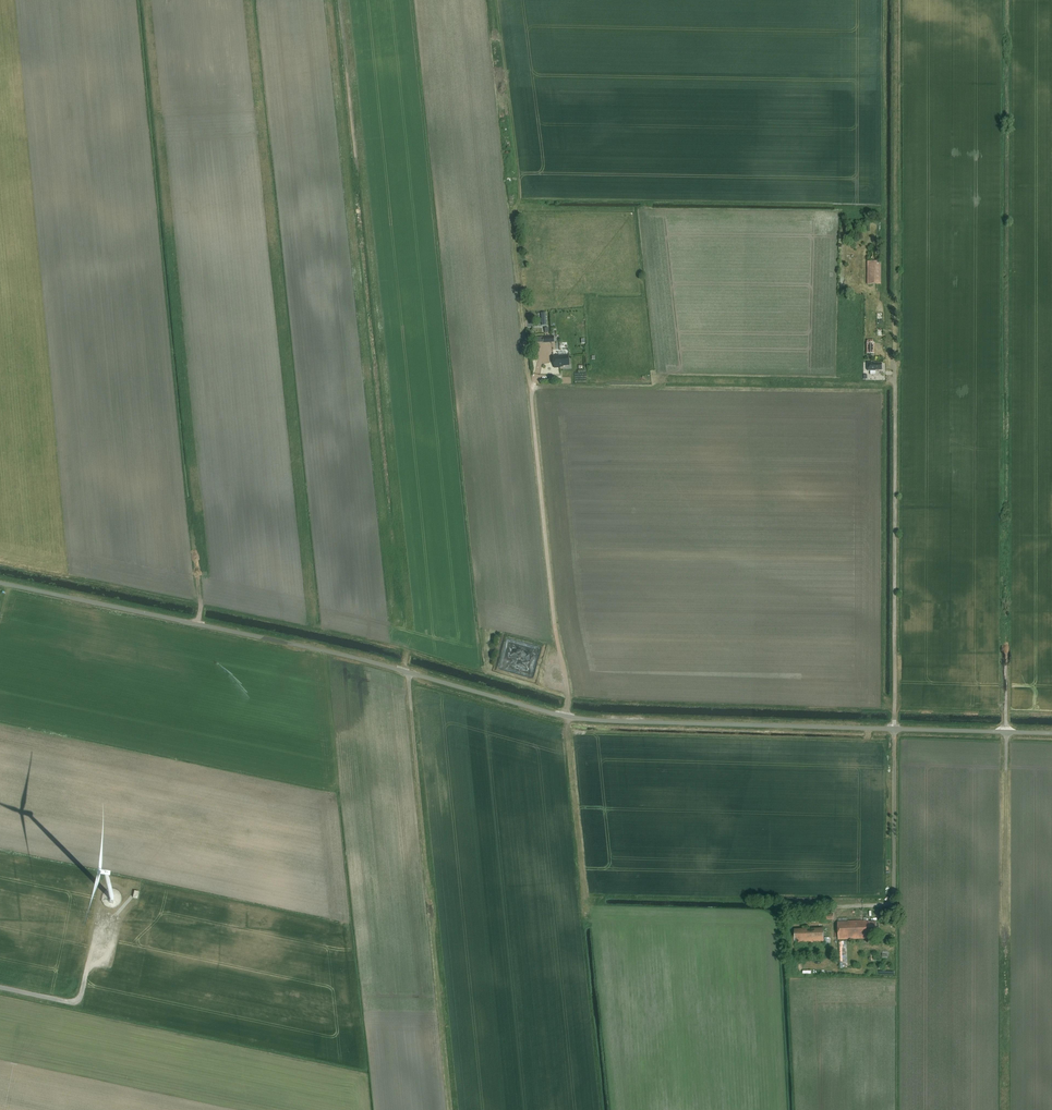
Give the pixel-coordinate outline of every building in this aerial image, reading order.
[(882,262),(868,262),(868,285),(882,284),(882,262)] [(543,343),(537,344),(538,359),(544,358),(543,354),(548,354),(548,346),(543,347),(543,343)] [(564,358),(549,359),(550,370),(556,369),(556,368),(565,367),(564,358)] [(882,371),(882,364),(876,364),(876,363),(868,363),(868,371),(876,371),(882,371)] [(821,921),(834,921),(833,913),(825,913),(825,911),(821,911),(821,921)] [(873,934),(877,934),(876,922),(869,922),(869,921),(863,921),(838,921),(838,939),(874,938),(873,934)] [(823,940),(823,928),(792,929),(793,941),(823,940)]
